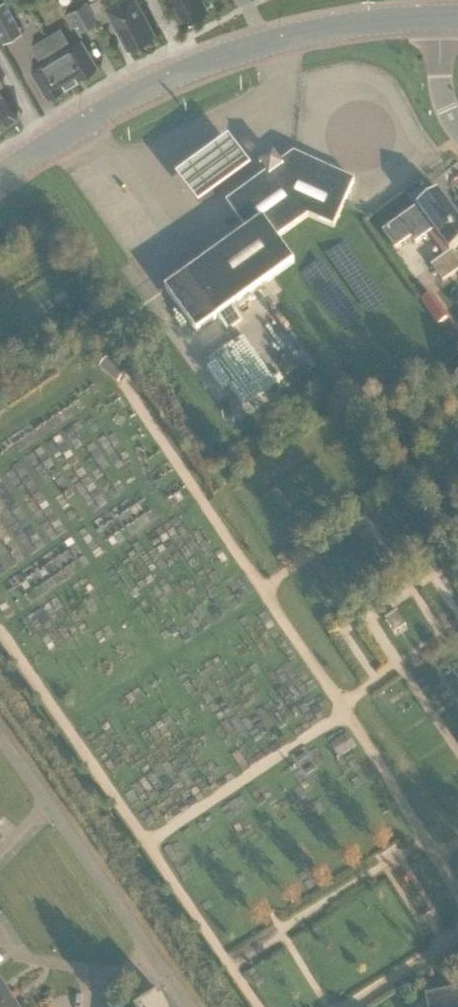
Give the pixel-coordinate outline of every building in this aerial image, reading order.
[(3,41),(23,30),(6,0),(2,0),(0,1),(0,35),(3,41)] [(87,0),(86,0),(66,12),(78,32),(98,20),(87,0)] [(91,0),(101,20),(112,15),(128,46),(154,33),(137,0),(117,0),(109,4),(107,0),(92,0),(91,0)] [(184,18),(207,6),(204,0),(174,0),(184,18)] [(61,25),(45,34),(55,52),(72,78),(96,63),(80,38),(73,43),(61,25)] [(55,52),(45,34),(30,44),(41,61),(31,68),(48,94),(72,78),(55,52)] [(17,116),(0,90),(0,127),(17,116)] [(250,165),(228,136),(176,174),(199,203),(250,165)] [(246,231),(186,275),(166,290),(199,334),(218,319),(227,332),(243,320),(233,307),(294,263),(276,238),(309,216),(334,227),(355,181),(295,154),(282,164),(274,153),(259,164),(267,174),(227,203),(246,231)] [(438,193),(383,233),(396,251),(412,239),(416,245),(434,231),(450,253),(432,266),(443,282),(457,272),(457,259),(453,252),(457,248),(457,221),(438,193)] [(126,375),(108,360),(101,369),(119,384),(126,375)] [(9,996),(0,981),(0,1001),(9,996)] [(427,997),(429,1006),(457,1006),(457,991),(427,997)] [(0,1001),(0,1006),(17,1006),(9,996),(0,1001)] [(146,1006),(168,1006),(162,996),(146,1006)]
